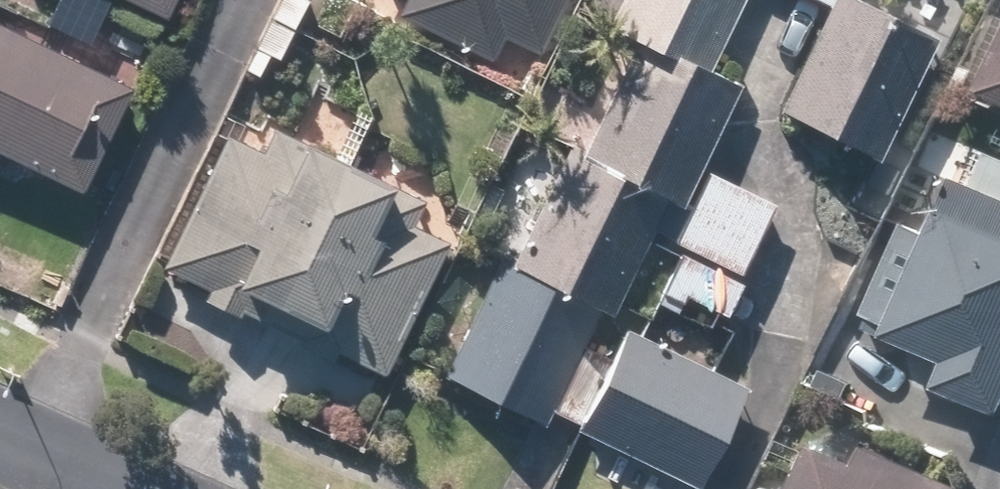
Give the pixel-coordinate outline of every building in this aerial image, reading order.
[(163,23),(173,0),(112,0),(163,23)] [(541,59),(568,0),(411,0),(400,22),(493,65),(504,42),(541,59)] [(603,32),(638,48),(583,163),(570,157),(513,277),(484,264),(436,367),(694,488),(701,488),(748,389),(624,331),(612,356),(590,346),(644,231),(739,275),(771,208),(707,177),(743,101),(701,81),(739,0),(618,0),(603,32)] [(887,171),(945,48),(843,0),(790,0),(819,14),(771,116),(887,171)] [(79,192),(127,87),(0,29),(0,156),(79,192)] [(975,94),(999,106),(999,42),(975,94)] [(422,206),(236,114),(159,271),(385,383),(451,249),(411,229),(422,206)] [(960,146),(923,236),(898,225),(856,326),(941,361),(930,388),(999,417),(999,163),(960,146)] [(860,445),(850,466),(806,446),(786,488),(956,488),(860,445)]
